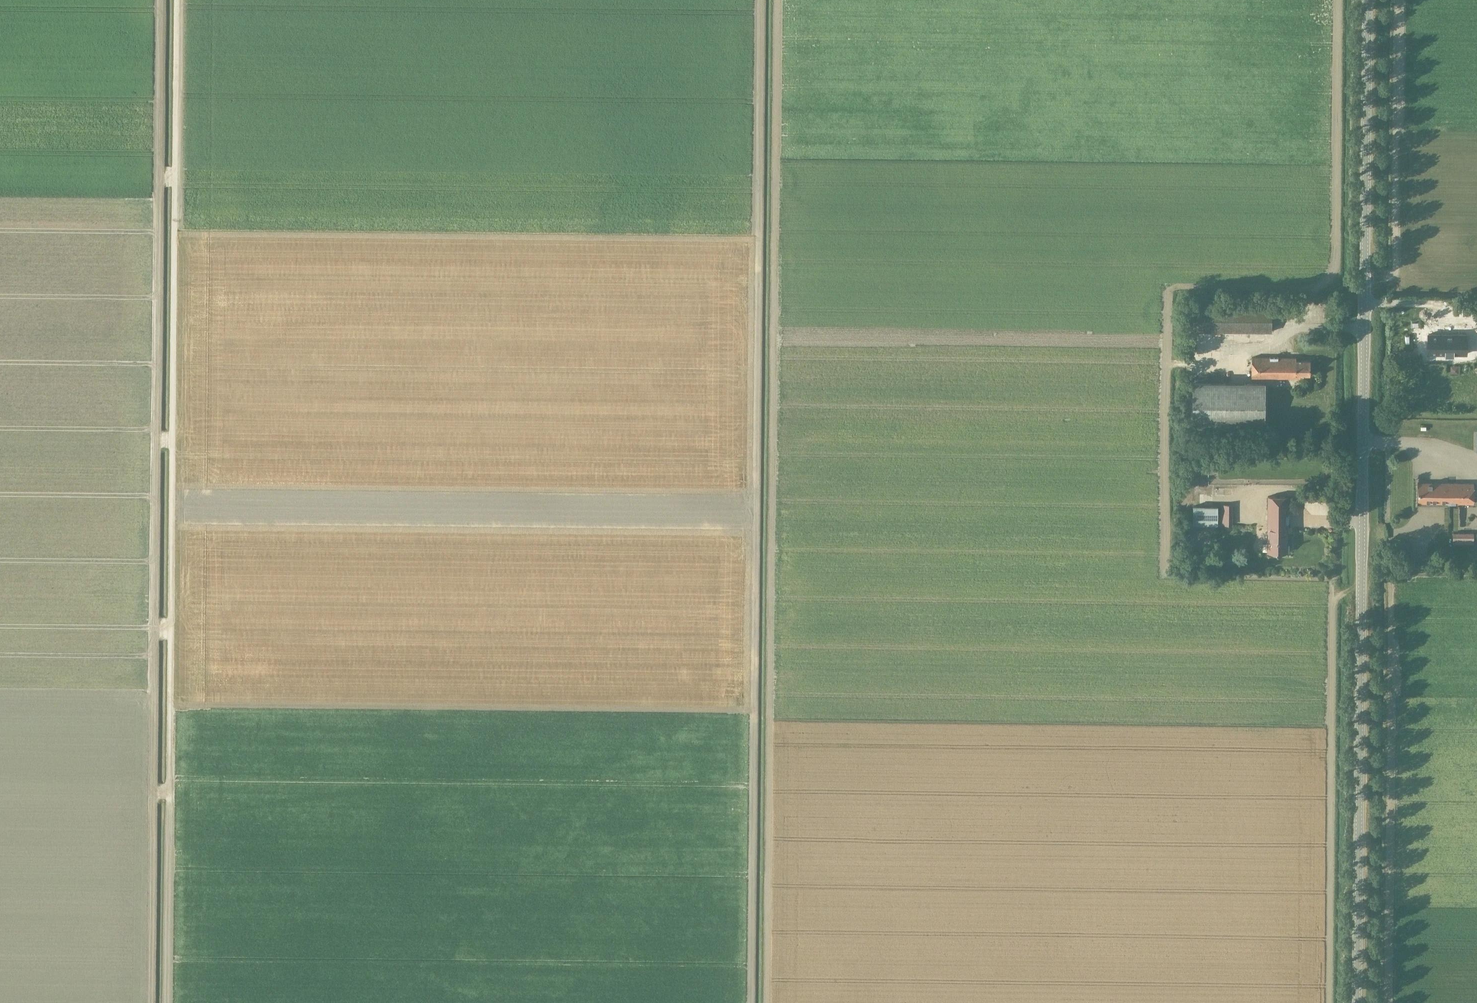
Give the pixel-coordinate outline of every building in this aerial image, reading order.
[(1271,332),(1272,307),(1193,306),(1193,331),(1271,332)] [(1428,334),(1428,354),(1444,354),(1444,355),(1452,355),(1453,355),(1453,354),(1465,354),(1465,334),(1462,334),(1462,335),(1456,335),(1456,334),(1444,334),(1444,335),(1439,335),(1439,334),(1428,334)] [(1309,375),(1309,361),(1295,361),(1295,358),(1251,358),(1251,377),(1299,378),(1299,375),(1309,375)] [(1188,384),(1188,424),(1259,425),(1259,384),(1188,384)] [(1473,483),(1417,482),(1417,502),(1473,503),(1473,483)] [(1287,552),(1288,496),(1268,496),(1267,552),(1287,552)] [(1232,525),(1233,505),(1221,504),(1220,525),(1232,525)] [(1217,525),(1217,506),(1193,506),(1193,525),(1217,525)] [(1473,544),(1473,532),(1453,532),(1453,544),(1473,544)]
